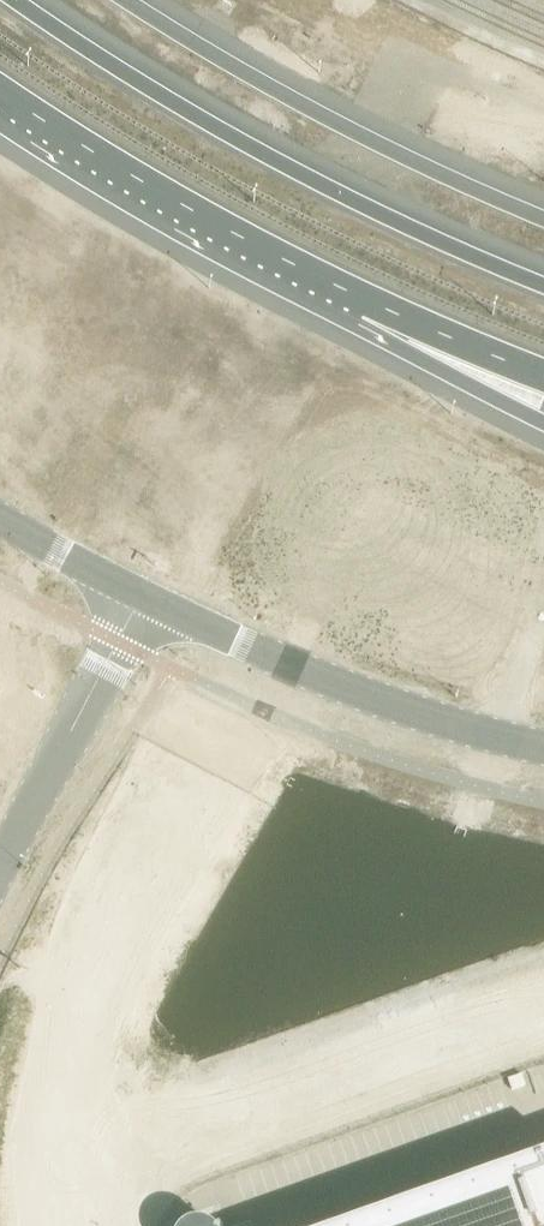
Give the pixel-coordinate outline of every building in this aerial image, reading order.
[(331,1225),(543,1225),(543,1150),(331,1225)]
